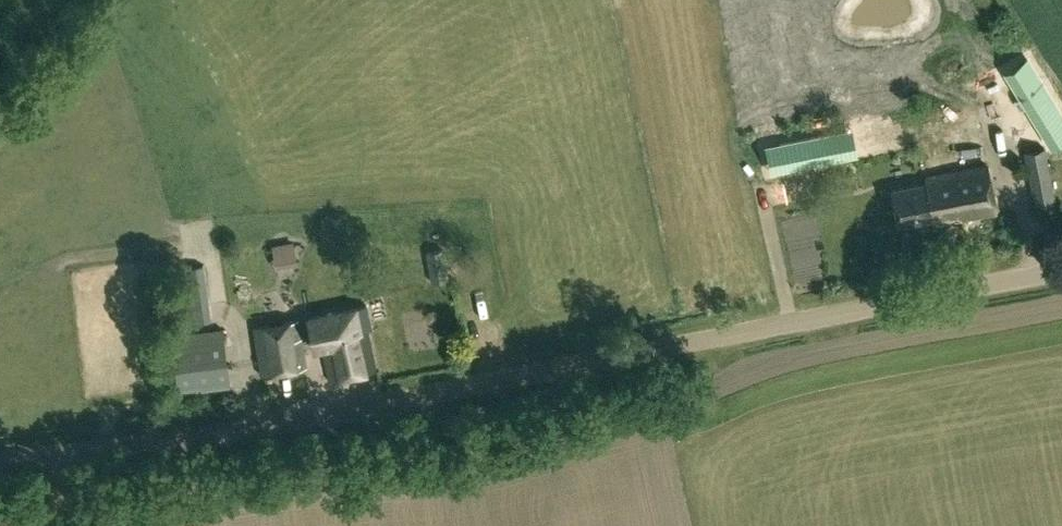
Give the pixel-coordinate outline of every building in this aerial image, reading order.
[(1040,78),(1018,91),(1037,125),(1060,112),(1040,78)] [(781,143),(786,169),(841,158),(836,132),(781,143)] [(1051,147),(1037,148),(1040,187),(1053,186),(1051,147)] [(932,225),(994,213),(985,166),(923,178),(924,183),(889,190),(896,226),(931,219),(932,225)] [(792,196),(817,189),(813,175),(788,183),(792,196)] [(291,230),(270,249),(285,265),(305,246),(291,230)] [(448,280),(442,249),(427,252),(432,283),(448,280)] [(211,320),(200,266),(179,271),(189,325),(211,320)] [(321,349),(328,381),(376,370),(367,329),(371,329),(366,305),(307,317),(314,350),(321,349)] [(252,328),(259,376),(305,369),(297,321),(252,328)] [(177,392),(229,385),(222,330),(170,336),(177,392)] [(605,398),(604,390),(594,392),(595,400),(605,398)]
